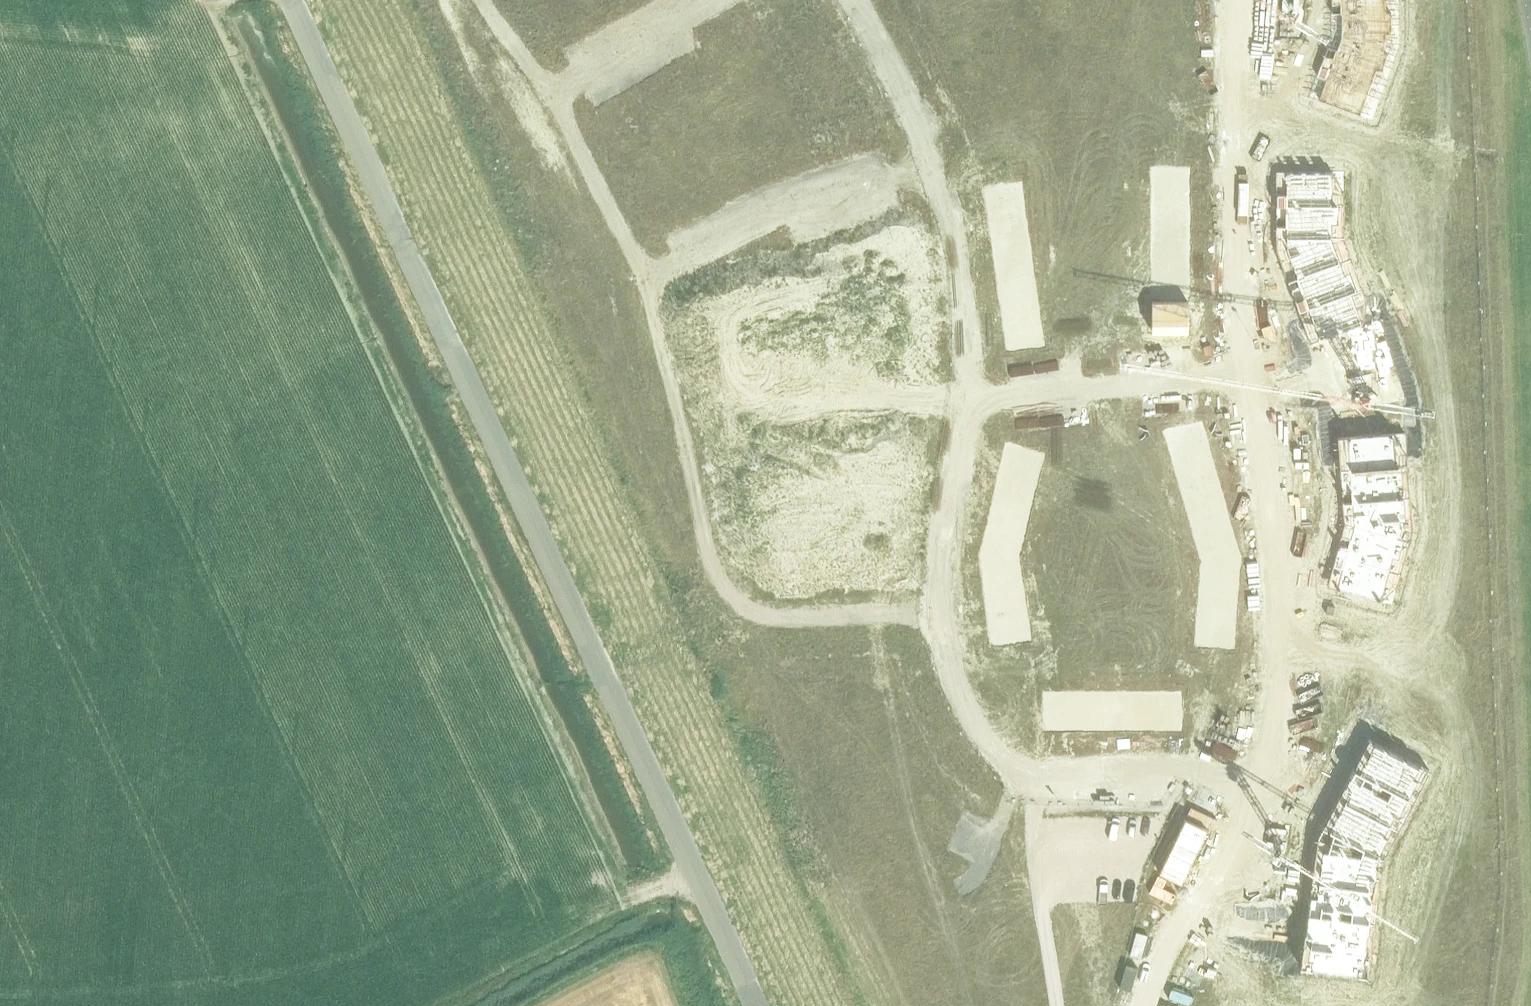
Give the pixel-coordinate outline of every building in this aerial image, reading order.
[(1317,76),(1321,78),(1326,79),(1323,88),(1318,100),(1334,106),(1361,116),(1363,111),(1373,85),(1377,71),(1380,72),(1382,73),(1383,70),(1388,59),(1389,57),(1390,54),(1384,52),(1387,44),(1387,35),(1388,35),(1392,35),(1392,29),(1392,17),(1393,17),(1393,12),(1387,12),(1387,10),(1387,0),(1331,0),(1331,1),(1331,14),(1336,14),(1341,14),(1341,16),(1341,19),(1341,27),(1341,31),(1341,36),(1340,39),(1338,44),(1337,49),(1333,47),(1328,46),(1324,56),(1321,63),(1321,66),(1317,76)] [(1190,168),(1152,168),(1152,199),(1190,199),(1190,197),(1190,192),(1190,168)] [(1282,193),(1277,193),(1277,202),(1277,204),(1277,206),(1277,212),(1277,214),(1277,226),(1277,227),(1286,226),(1286,229),(1286,248),(1290,259),(1297,277),(1288,280),(1292,291),(1292,292),(1295,299),(1295,301),(1299,312),(1304,310),(1308,309),(1316,330),(1320,340),(1331,336),(1343,331),(1354,327),(1363,324),(1352,295),(1352,293),(1357,291),(1356,287),(1355,287),(1350,273),(1345,275),(1341,264),(1339,259),(1332,240),(1332,238),(1332,235),(1332,234),(1332,224),(1338,224),(1338,209),(1338,204),(1332,204),(1332,202),(1332,177),(1332,171),(1305,171),(1286,172),(1286,180),(1286,193),(1282,193)] [(1006,185),(984,188),(988,210),(989,219),(1026,213),(1022,183),(1006,185)] [(1116,190),(1104,190),(1104,199),(1116,199),(1116,190)] [(1073,198),(1060,200),(1062,208),(1074,207),(1073,198)] [(1116,199),(1104,199),(1104,208),(1116,208),(1116,199)] [(1190,199),(1152,199),(1152,222),(1190,223),(1190,222),(1190,209),(1190,204),(1190,199)] [(1074,207),(1062,208),(1063,217),(1075,215),(1074,207)] [(1026,213),(989,219),(993,246),(1030,241),(1026,213)] [(1190,223),(1152,222),(1152,246),(1190,246),(1190,245),(1190,241),(1190,236),(1190,223)] [(1116,237),(1104,237),(1104,246),(1116,246),(1116,237)] [(1030,241),(993,246),(995,263),(997,274),(1034,269),(1030,241)] [(1116,246),(1104,246),(1104,254),(1116,255),(1116,246)] [(1190,246),(1152,246),(1151,274),(1190,274),(1190,273),(1190,252),(1190,247),(1190,246)] [(1080,253),(1068,255),(1069,264),(1082,262),(1080,253)] [(1082,262),(1069,264),(1071,273),(1083,271),(1082,262)] [(1034,269),(997,274),(1000,297),(1037,292),(1034,271),(1034,269)] [(1190,274),(1151,274),(1151,302),(1190,302),(1190,301),(1190,300),(1190,296),(1190,274)] [(1037,292),(1000,297),(1003,320),(1041,315),(1041,314),(1037,292)] [(1116,293),(1104,293),(1104,302),(1116,302),(1116,293)] [(1087,299),(1075,301),(1076,310),(1088,308),(1087,299)] [(1116,302),(1104,302),(1104,310),(1116,310),(1116,302)] [(1190,302),(1151,302),(1151,333),(1190,333),(1190,309),(1190,304),(1190,302)] [(1088,308),(1076,310),(1077,319),(1089,317),(1088,308)] [(1041,315),(1003,320),(1007,351),(1045,345),(1041,315)] [(1202,422),(1165,433),(1174,462),(1174,463),(1210,452),(1202,422)] [(1336,556),(1333,567),(1338,568),(1342,569),(1340,576),(1337,589),(1381,601),(1382,598),(1389,573),(1390,571),(1390,567),(1393,558),(1393,557),(1399,558),(1403,543),(1404,542),(1404,539),(1403,539),(1399,538),(1400,531),(1401,530),(1400,522),(1400,520),(1406,520),(1404,505),(1404,501),(1405,501),(1404,497),(1398,497),(1398,495),(1398,485),(1399,484),(1403,484),(1402,468),(1402,467),(1402,464),(1396,465),(1394,434),(1384,435),(1365,436),(1360,436),(1359,436),(1348,437),(1348,439),(1350,470),(1341,471),(1341,480),(1341,482),(1342,489),(1342,490),(1343,503),(1348,503),(1353,503),(1353,511),(1354,525),(1354,528),(1352,533),(1351,538),(1345,536),(1342,535),(1339,546),(1338,547),(1336,556)] [(1006,446),(999,476),(1036,485),(1043,454),(1006,446)] [(1210,452),(1174,463),(1181,489),(1218,479),(1210,452)] [(1137,464),(1125,467),(1128,476),(1140,472),(1137,464)] [(1140,472),(1128,476),(1130,484),(1142,481),(1140,472)] [(999,476),(994,499),(1031,507),(1036,485),(999,476)] [(1218,479),(1181,489),(1188,512),(1224,501),(1218,479)] [(1073,484),(1071,492),(1083,495),(1085,486),(1073,484)] [(1071,492),(1069,501),(1081,504),(1083,495),(1071,492)] [(994,499),(989,522),(1026,530),(1031,507),(994,499)] [(1224,501),(1188,512),(1194,534),(1231,524),(1231,523),(1224,501)] [(1151,513),(1139,517),(1142,525),(1154,522),(1151,513)] [(1066,515),(1064,524),(1076,526),(1078,518),(1066,515)] [(989,522),(981,556),(1020,558),(1026,530),(989,522)] [(1154,522),(1142,525),(1144,534),(1156,530),(1154,522)] [(1231,524),(1194,534),(1202,562),(1241,558),(1236,542),(1231,524)] [(1056,551),(1056,560),(1068,560),(1069,551),(1056,551)] [(1020,558),(981,556),(986,591),(1023,586),(1020,558)] [(1165,557),(1153,558),(1154,567),(1166,566),(1165,557)] [(1200,590),(1238,593),(1241,558),(1202,562),(1200,590)] [(1056,560),(1055,568),(1068,569),(1068,560),(1056,560)] [(1166,566),(1154,567),(1155,576),(1167,574),(1166,566)] [(1023,586),(986,591),(989,614),(1026,609),(1023,586)] [(1199,613),(1199,614),(1237,616),(1238,593),(1200,590),(1199,613)] [(1073,595),(1060,596),(1062,605),(1074,603),(1073,595)] [(1151,601),(1151,610),(1163,611),(1164,602),(1151,601)] [(1074,603),(1062,605),(1063,614),(1075,612),(1074,603)] [(1026,609),(989,614),(993,645),(1030,640),(1026,609)] [(1151,610),(1150,619),(1163,620),(1163,611),(1151,610)] [(1199,614),(1196,644),(1234,647),(1236,632),(1237,616),(1199,614)] [(1076,649),(1067,649),(1067,661),(1076,661),(1076,649)] [(1085,649),(1076,649),(1076,661),(1085,661),(1085,649)] [(1127,649),(1118,649),(1118,661),(1127,661),(1127,649)] [(1136,649),(1127,649),(1127,661),(1136,661),(1136,649)] [(1159,658),(1151,658),(1151,670),(1160,670),(1159,658)] [(1076,693),(1045,693),(1045,710),(1045,731),(1076,731),(1076,693)] [(1104,693),(1076,693),(1076,731),(1092,731),(1104,731),(1104,693)] [(1127,693),(1104,693),(1104,731),(1111,731),(1127,731),(1127,693)] [(1128,693),(1127,693),(1127,731),(1128,731),(1138,731),(1150,731),(1150,693),(1128,693)] [(1181,693),(1150,693),(1150,731),(1151,731),(1165,731),(1181,731),(1181,693)] [(1307,923),(1307,924),(1313,925),(1310,943),(1308,958),(1314,959),(1313,967),(1312,967),(1312,969),(1358,976),(1358,973),(1357,973),(1358,969),(1359,965),(1364,965),(1373,899),(1370,899),(1368,899),(1370,888),(1370,886),(1369,886),(1370,880),(1370,878),(1373,879),(1375,879),(1376,877),(1375,877),(1376,871),(1377,860),(1378,860),(1378,856),(1380,852),(1384,844),(1388,837),(1389,836),(1387,835),(1384,833),(1388,826),(1389,826),(1390,824),(1391,822),(1390,822),(1392,818),(1394,815),(1396,816),(1399,817),(1400,815),(1399,815),(1407,800),(1408,799),(1410,795),(1410,794),(1418,780),(1419,778),(1416,777),(1414,776),(1418,769),(1419,769),(1420,766),(1395,752),(1375,742),(1369,753),(1364,762),(1359,760),(1357,763),(1355,768),(1354,767),(1354,768),(1350,776),(1347,782),(1345,786),(1347,787),(1350,789),(1349,791),(1344,801),(1338,812),(1334,820),(1328,831),(1332,833),(1330,841),(1329,842),(1327,849),(1325,848),(1319,848),(1317,847),(1317,848),(1317,854),(1316,860),(1319,860),(1321,861),(1320,871),(1318,881),(1318,883),(1318,885),(1317,893),(1317,895),(1315,894),(1311,894),(1309,904),(1308,914),(1307,919),(1307,923)]
